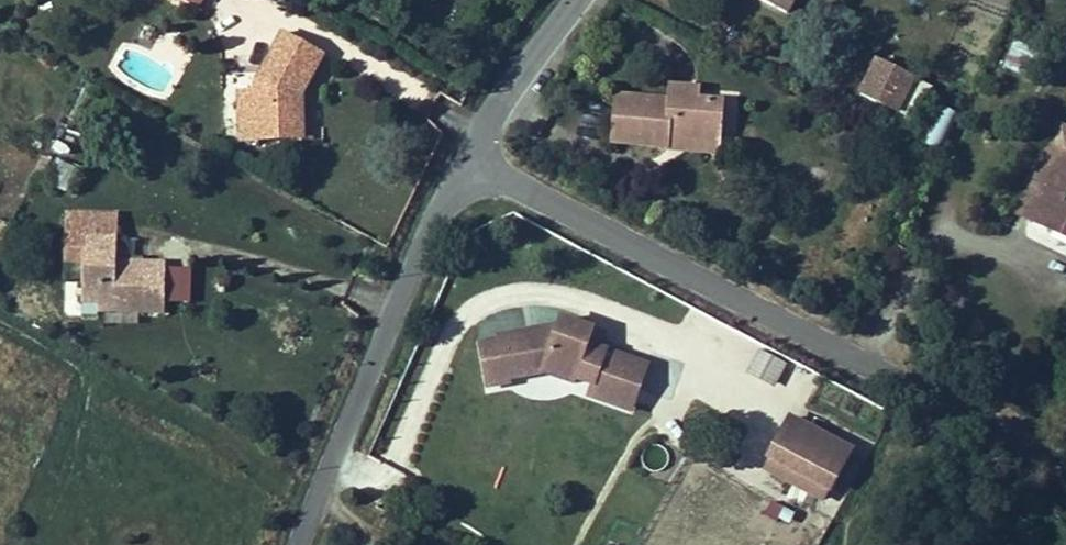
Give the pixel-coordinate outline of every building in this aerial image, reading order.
[(250,76),(250,100),(251,125),(288,124),(288,87),(290,84),(295,85),(316,46),(278,25),(250,76)] [(1024,76),(1035,48),(1013,40),(1002,67),(1024,76)] [(911,68),(877,52),(860,86),(894,103),(911,68)] [(697,77),(670,75),(670,89),(618,85),(614,130),(670,134),(670,127),(719,130),(722,90),(696,88),(697,77)] [(296,131),(295,85),(290,84),(288,87),(288,124),(251,125),(250,100),(233,101),(234,134),(296,131)] [(942,152),(954,113),(935,107),(923,147),(942,152)] [(718,140),(719,130),(670,127),(670,134),(669,138),(718,140)] [(1038,131),(1005,200),(1065,229),(1065,143),(1038,131)] [(113,213),(63,213),(63,279),(80,279),(80,313),(159,313),(159,264),(113,264),(113,213)] [(590,334),(594,323),(561,312),(559,319),(499,332),(498,329),(475,334),(485,383),(509,378),(508,375),(544,367),(576,376),(577,373),(595,379),(611,384),(623,378),(627,368),(648,374),(654,355),(600,338),(590,334)] [(604,326),(594,323),(590,334),(600,338),(604,326)] [(759,350),(746,374),(773,389),(786,364),(759,350)] [(637,405),(648,374),(627,368),(623,378),(611,384),(595,379),(592,390),(637,405)] [(800,409),(778,448),(837,482),(860,443),(800,409)] [(837,482),(778,448),(772,458),(832,492),(837,482)] [(770,502),(765,514),(787,524),(793,512),(770,502)]
